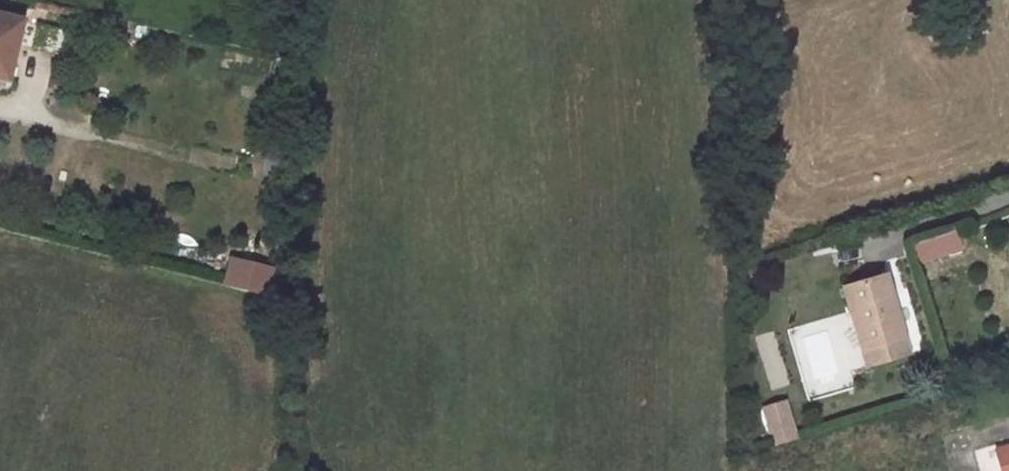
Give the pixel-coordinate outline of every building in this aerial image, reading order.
[(11,10),(0,7),(0,57),(11,10)] [(224,288),(269,298),(275,268),(230,258),(224,288)] [(863,340),(901,327),(881,268),(842,281),(863,340)] [(772,448),(799,439),(787,400),(759,408),(772,448)] [(1000,470),(1008,470),(1008,446),(994,450),(1000,470)]
